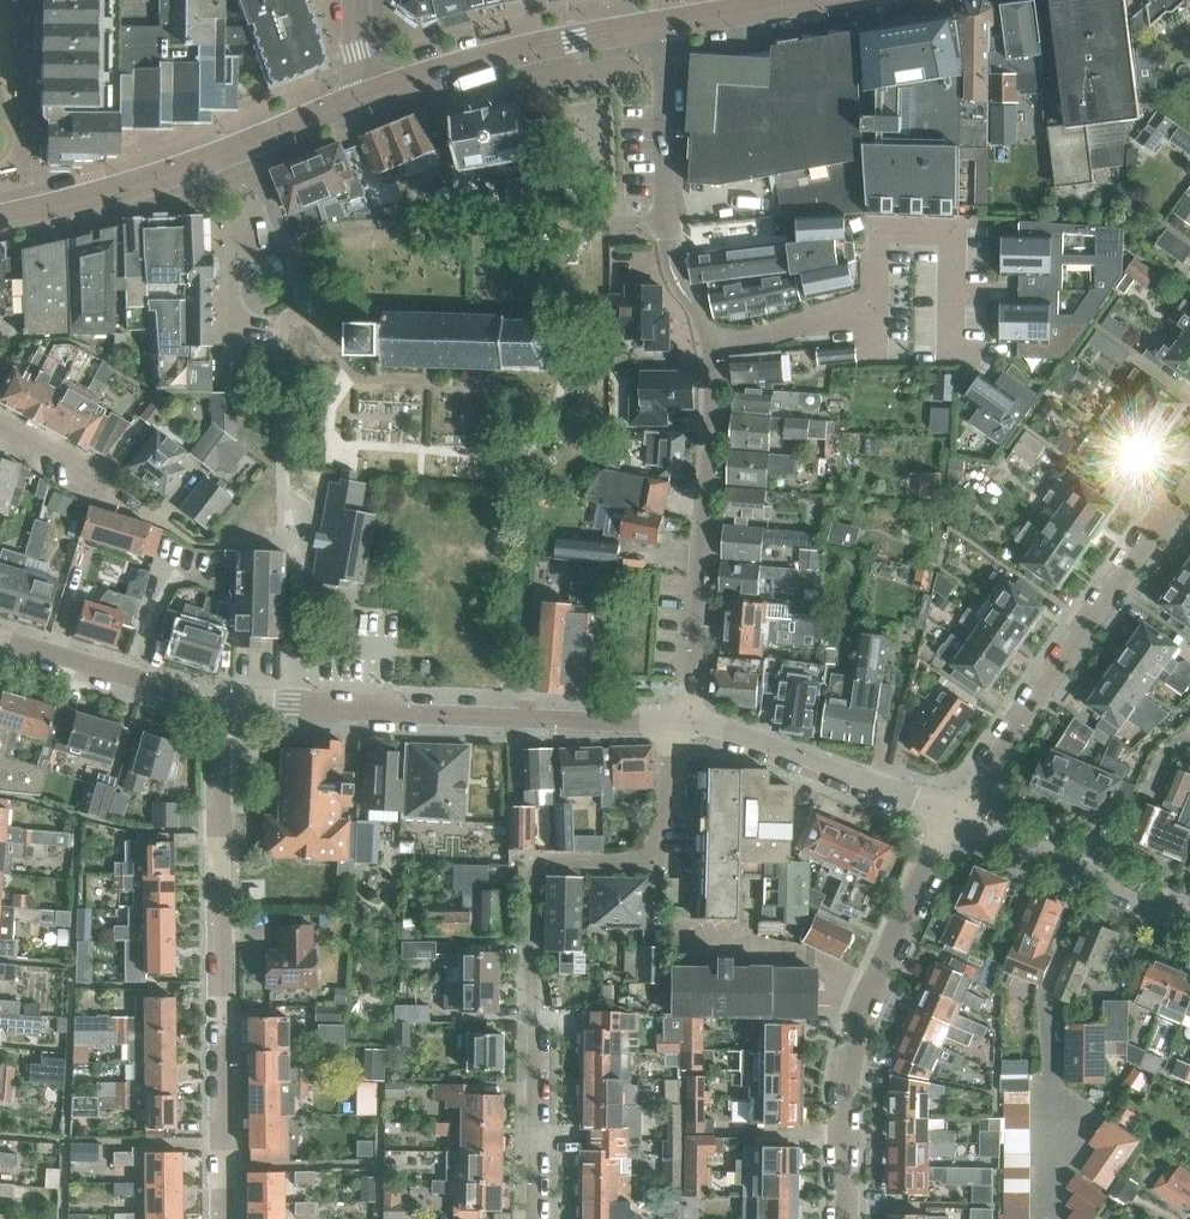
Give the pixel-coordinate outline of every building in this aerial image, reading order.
[(118,130),(118,0),(43,0),(42,115),(43,117),(44,118),(45,119),(47,121),(48,121),(48,165),(71,165),(71,161),(95,161),(95,155),(118,155),(118,130)] [(118,130),(171,130),(171,124),(212,124),(212,112),(236,112),(237,58),(224,57),(224,46),(223,10),(223,0),(118,0),(118,130)] [(242,11),(223,10),(224,28),(242,21),(245,29),(224,28),(224,46),(252,46),(268,90),(312,75),(311,72),(319,67),(323,57),(323,55),(323,52),(322,49),(325,48),(310,4),(303,6),(301,0),(238,0),(242,11)] [(399,9),(404,11),(407,11),(418,18),(418,22),(421,24),(441,19),(437,0),(399,0),(399,9)] [(441,19),(472,12),(470,0),(437,0),(441,19)] [(472,12),(496,6),(505,4),(504,0),(470,0),(472,12)] [(994,26),(998,22),(998,7),(984,0),(983,0),(966,3),(967,8),(964,12),(959,12),(967,57),(963,58),(962,148),(988,148),(989,102),(990,46),(993,46),(994,26)] [(1128,122),(1142,120),(1138,90),(1130,20),(1127,0),(1052,0),(1068,126),(1050,127),(1058,188),(1096,184),(1094,169),(1124,165),(1128,122)] [(1151,1),(1147,4),(1148,9),(1153,27),(1168,13),(1174,13),(1185,2),(1185,0),(1150,0),(1151,1)] [(1044,71),(1043,42),(1038,1),(1003,6),(998,7),(998,22),(994,26),(993,46),(990,46),(989,102),(994,103),(1019,103),(1020,75),(1044,71)] [(1160,89),(1160,86),(1158,69),(1156,42),(1153,27),(1148,9),(1147,4),(1130,20),(1138,90),(1160,89)] [(962,148),(963,58),(967,57),(959,12),(915,20),(916,28),(897,28),(897,23),(857,30),(857,38),(869,211),(869,212),(897,213),(897,209),(909,210),(909,214),(959,216),(960,148),(962,148)] [(844,213),(869,211),(857,38),(856,38),(854,31),(773,46),(772,65),(760,65),(760,63),(698,59),(690,183),(722,185),(776,175),(783,216),(800,215),(844,213)] [(531,159),(521,106),(495,110),(494,108),(476,111),(477,113),(451,118),(461,170),(484,166),(486,180),(506,177),(509,196),(511,208),(537,203),(532,175),(533,175),(530,159),(531,159)] [(1017,107),(994,107),(994,145),(1017,145),(1017,107)] [(1179,124),(1160,111),(1139,141),(1151,150),(1163,134),(1189,153),(1189,132),(1179,124)] [(439,150),(424,112),(361,137),(375,175),(408,163),(413,175),(428,170),(423,156),(439,150)] [(326,219),(345,216),(371,213),(363,194),(366,193),(359,175),(355,176),(343,145),(276,172),(293,214),(292,214),(302,225),(326,219)] [(373,210),(404,200),(398,181),(367,191),(373,210)] [(437,212),(455,211),(454,195),(445,196),(445,206),(437,206),(437,212)] [(1178,214),(1189,222),(1189,221),(1189,197),(1178,214)] [(489,210),(504,209),(503,198),(488,199),(489,210)] [(458,211),(484,210),(484,199),(458,200),(458,211)] [(788,243),(790,259),(856,251),(854,242),(846,241),(844,213),(800,215),(802,242),(788,243)] [(200,214),(178,215),(178,259),(180,259),(180,272),(190,272),(190,278),(183,278),(186,347),(189,347),(189,346),(211,346),(210,279),(213,279),(212,257),(200,257),(200,214)] [(141,216),(140,216),(147,319),(148,329),(150,356),(187,355),(186,347),(183,278),(190,278),(190,272),(180,272),(180,259),(178,259),(178,215),(177,215),(177,216),(141,218),(141,216)] [(121,218),(115,226),(116,290),(124,290),(125,319),(126,330),(148,329),(147,319),(140,216),(140,217),(123,218),(123,217),(121,217),(121,218)] [(762,222),(762,234),(787,232),(786,220),(762,222)] [(1097,256),(1123,257),(1125,228),(1020,220),(1020,234),(1004,234),(1003,255),(1064,256),(1064,234),(1097,236),(1097,256)] [(1168,229),(1167,229),(1160,224),(1154,234),(1160,239),(1156,245),(1184,264),(1189,255),(1189,245),(1168,229)] [(115,226),(65,239),(65,268),(67,333),(67,335),(113,336),(113,334),(116,334),(116,290),(115,226)] [(67,333),(65,268),(65,239),(20,250),(21,258),(0,258),(3,317),(21,316),(21,327),(19,327),(19,333),(67,333)] [(726,278),(792,271),(790,259),(788,243),(788,242),(689,254),(692,282),(706,281),(709,288),(727,285),(726,278)] [(857,260),(856,251),(790,259),(792,271),(792,275),(797,300),(801,299),(800,298),(810,296),(811,298),(854,289),(848,263),(857,260)] [(1090,290),(1112,290),(1123,275),(1123,257),(1097,256),(1064,256),(1003,255),(1003,275),(1019,276),(1019,289),(1063,289),(1064,265),(1096,265),(1096,289),(1090,289),(1090,290)] [(1129,272),(1135,280),(1136,279),(1146,287),(1156,274),(1138,260),(1129,272)] [(1127,274),(1117,288),(1125,294),(1135,280),(1127,274)] [(764,279),(753,281),(759,315),(767,313),(766,306),(797,300),(792,275),(764,279)] [(751,316),(759,315),(753,281),(710,290),(715,317),(750,309),(751,316)] [(654,349),(660,349),(670,349),(670,313),(663,313),(663,287),(647,287),(644,283),(634,283),(631,286),(627,286),(627,295),(610,295),(610,328),(627,329),(627,337),(654,338),(654,349)] [(1090,323),(1111,293),(1112,290),(1090,290),(1090,291),(1075,315),(1060,314),(1060,290),(1063,290),(1063,289),(1019,289),(1019,302),(1003,301),(1002,322),(1090,323)] [(1189,318),(1189,305),(1185,301),(1179,310),(1189,318)] [(545,366),(547,370),(550,368),(548,364),(556,354),(560,356),(562,352),(557,351),(558,338),(563,338),(563,334),(558,333),(548,321),(549,320),(547,318),(543,323),(510,322),(510,317),(404,315),(404,311),(401,310),(401,314),(387,313),(388,310),(384,310),(384,311),(365,311),(364,326),(353,326),(353,355),(383,356),(383,366),(510,369),(510,365),(526,365),(526,369),(529,369),(529,366),(545,366)] [(1179,310),(1172,319),(1189,331),(1181,342),(1189,348),(1189,318),(1179,310)] [(1122,340),(1129,330),(1109,315),(1101,326),(1122,340)] [(1090,323),(1002,322),(1002,342),(1018,343),(1018,357),(1067,358),(1090,323)] [(1122,366),(1131,354),(1098,330),(1089,343),(1122,366)] [(113,334),(113,336),(113,351),(124,351),(124,334),(116,334),(113,334)] [(1156,341),(1146,356),(1164,368),(1167,364),(1189,380),(1189,348),(1181,342),(1173,353),(1156,341)] [(53,344),(47,356),(57,362),(69,368),(70,365),(79,348),(72,344),(67,344),(53,344)] [(856,346),(855,346),(818,349),(819,364),(857,360),(856,346)] [(187,355),(150,356),(153,394),(211,394),(211,354),(189,354),(189,347),(186,347),(187,355)] [(56,391),(39,424),(61,436),(78,403),(86,388),(77,383),(92,355),(79,348),(70,365),(69,368),(56,391)] [(0,391),(0,403),(17,412),(46,356),(36,351),(24,374),(12,368),(0,391)] [(735,384),(750,384),(750,389),(777,391),(777,383),(784,383),(781,351),(731,356),(735,384)] [(46,356),(17,412),(39,424),(56,391),(45,385),(57,362),(47,356),(46,356)] [(1070,383),(1080,369),(1067,360),(1057,375),(1070,383)] [(78,403),(61,436),(85,448),(86,446),(100,420),(103,414),(105,409),(94,403),(111,370),(99,364),(92,376),(86,388),(78,403)] [(1004,447),(1040,395),(1005,370),(996,383),(983,374),(966,398),(979,407),(969,421),(1004,447)] [(631,424),(660,424),(668,424),(668,408),(694,408),(694,372),(643,371),(643,406),(631,406),(631,424)] [(936,401),(953,402),(954,377),(937,376),(936,401)] [(1058,392),(1065,382),(1057,376),(1050,385),(1058,392)] [(1157,445),(1171,425),(1139,402),(1131,414),(1091,386),(1085,395),(1108,411),(1157,445)] [(777,391),(750,389),(739,388),(737,411),(775,415),(777,415),(779,414),(781,413),(784,412),(785,411),(787,409),(788,407),(789,405),(802,406),(804,408),(805,409),(807,410),(809,411),(811,411),(813,411),(816,410),(818,409),(819,407),(820,406),(821,403),(822,401),(822,399),(821,396),(820,394),(777,391)] [(211,395),(211,422),(235,440),(234,394),(211,395)] [(152,425),(168,405),(157,396),(140,417),(152,425)] [(107,416),(103,414),(100,420),(86,446),(104,456),(131,422),(110,411),(107,416)] [(827,435),(828,421),(774,419),(736,416),(734,448),(772,450),(773,431),(785,432),(784,439),(809,441),(809,438),(827,440),(827,435)] [(225,434),(214,426),(190,457),(201,465),(225,434)] [(1027,474),(1047,445),(1027,431),(1006,459),(1027,474)] [(1067,455),(1077,442),(1063,431),(1053,444),(1067,455)] [(128,468),(164,496),(184,471),(176,465),(184,454),(156,432),(128,468)] [(663,435),(642,432),(640,446),(651,448),(648,467),(661,468),(661,479),(683,480),(687,434),(663,433),(663,435)] [(247,451),(225,434),(201,465),(212,473),(218,466),(229,475),(247,451)] [(827,435),(827,440),(825,456),(834,457),(836,441),(855,441),(855,435),(835,434),(835,436),(827,435)] [(734,451),(731,484),(769,488),(770,474),(796,475),(797,456),(771,454),(734,451)] [(622,469),(623,455),(609,454),(608,468),(622,469)] [(825,474),(826,459),(815,458),(814,474),(825,474)] [(963,481),(965,459),(950,458),(949,480),(963,481)] [(3,515),(7,500),(12,484),(18,465),(0,459),(0,515),(3,515)] [(12,484),(7,500),(16,503),(21,487),(26,470),(18,465),(12,484)] [(998,465),(990,475),(999,481),(1004,475),(1003,469),(998,465)] [(337,485),(329,483),(309,589),(320,591),(321,587),(345,591),(346,584),(360,587),(373,518),(359,515),(365,486),(355,484),(357,472),(340,469),(337,485)] [(595,508),(602,510),(603,510),(604,506),(625,510),(627,512),(628,508),(649,513),(648,515),(665,518),(672,483),(607,470),(587,494),(585,501),(596,504),(595,508)] [(922,471),(920,495),(940,496),(941,472),(922,471)] [(205,479),(180,510),(206,530),(220,512),(229,501),(231,499),(205,479)] [(1057,484),(1050,493),(1099,529),(1104,522),(1107,524),(1116,510),(1080,484),(1072,496),(1057,484)] [(730,490),(728,516),(766,519),(772,520),(773,507),(767,507),(769,494),(730,490)] [(65,512),(71,498),(52,491),(46,504),(65,512)] [(965,491),(956,504),(969,513),(978,501),(965,491)] [(1095,534),(1099,529),(1050,493),(1044,502),(1060,514),(1053,525),(1088,550),(1098,537),(1095,534)] [(235,506),(229,501),(220,512),(226,517),(235,506)] [(152,525),(88,506),(79,537),(142,556),(152,525)] [(602,510),(598,529),(637,540),(637,538),(659,544),(665,518),(648,515),(649,513),(628,508),(627,512),(625,510),(604,506),(603,510),(602,510)] [(34,521),(29,539),(44,543),(49,526),(34,521)] [(843,545),(848,525),(834,522),(829,542),(843,545)] [(1028,524),(1022,532),(1070,568),(1076,560),(1079,562),(1088,550),(1053,525),(1045,536),(1028,524)] [(786,533),(728,527),(725,559),(763,562),(764,545),(785,547),(820,548),(821,533),(786,533)] [(1066,574),(1070,568),(1022,532),(1015,542),(1031,554),(1024,565),(1059,590),(1069,577),(1066,574)] [(539,533),(536,555),(599,562),(601,540),(539,533)] [(44,543),(29,539),(24,557),(1,550),(0,555),(0,610),(15,614),(27,574),(34,576),(38,562),(39,562),(44,543)] [(820,550),(801,549),(799,570),(818,571),(820,550)] [(258,639),(277,640),(280,640),(282,554),(276,554),(224,552),(223,574),(231,574),(230,593),(233,593),(233,596),(233,606),(232,637),(232,648),(258,649),(258,639)] [(725,565),(723,591),(760,594),(761,579),(774,580),(773,588),(817,592),(818,572),(725,565)] [(1189,566),(1184,572),(1182,570),(1172,583),(1189,596),(1189,566)] [(566,691),(591,694),(600,585),(601,570),(581,568),(579,583),(570,582),(568,606),(547,604),(541,691),(566,693),(566,691)] [(84,602),(74,634),(115,647),(121,625),(134,629),(151,573),(138,569),(135,580),(128,584),(124,596),(119,595),(104,609),(84,602)] [(921,590),(929,592),(934,573),(919,569),(915,582),(922,584),(921,590)] [(995,572),(988,583),(995,588),(988,599),(997,606),(1032,630),(1041,617),(1038,615),(1044,607),(1033,599),(1038,593),(1021,581),(1016,587),(995,572)] [(938,573),(934,591),(946,600),(957,585),(938,573)] [(57,582),(34,576),(27,574),(15,614),(45,623),(57,582)] [(1172,583),(1163,597),(1165,598),(1160,606),(1189,627),(1189,596),(1172,583)] [(946,600),(940,596),(935,603),(944,610),(949,602),(946,600)] [(972,604),(965,614),(1015,648),(1020,641),(1023,643),(1032,630),(997,606),(988,599),(980,610),(972,604)] [(729,600),(727,627),(780,631),(802,634),(818,636),(819,616),(789,614),(790,605),(767,603),(729,600)] [(232,637),(233,606),(218,601),(214,614),(184,605),(181,615),(166,610),(160,630),(175,635),(168,656),(210,669),(220,638),(220,637),(232,637)] [(960,621),(959,623),(974,633),(966,643),(966,644),(1003,670),(1013,657),(1010,655),(1015,648),(965,614),(960,621)] [(1174,616),(1169,623),(1180,631),(1185,624),(1174,616)] [(1187,670),(1171,659),(1179,648),(1144,623),(1134,636),(1133,635),(1128,643),(1179,680),(1189,688),(1189,666),(1187,670)] [(727,627),(725,653),(763,656),(764,642),(779,643),(794,644),(794,647),(817,648),(818,636),(802,634),(780,631),(727,627)] [(861,634),(856,677),(855,682),(859,683),(849,741),(874,745),(878,715),(889,717),(894,685),(883,684),(889,638),(861,634)] [(944,645),(937,655),(957,669),(952,676),(975,692),(980,685),(986,690),(992,682),(994,684),(1003,670),(966,644),(952,634),(944,645)] [(1189,688),(1179,680),(1128,643),(1122,650),(1124,651),(1115,664),(1149,689),(1157,678),(1183,697),(1189,688)] [(836,649),(818,648),(817,664),(836,664),(836,649)] [(720,656),(718,672),(714,671),(712,705),(758,708),(760,684),(765,684),(765,681),(767,659),(720,656)] [(783,677),(775,730),(814,735),(821,682),(826,683),(828,665),(784,659),(782,669),(784,669),(783,677)] [(1169,714),(1144,696),(1149,689),(1115,664),(1105,677),(1104,676),(1099,683),(1157,725),(1169,714)] [(836,675),(826,737),(849,741),(859,683),(855,682),(856,677),(836,675)] [(918,732),(907,747),(920,756),(922,752),(938,763),(976,710),(973,708),(979,700),(943,675),(925,700),(930,704),(913,728),(918,732)] [(765,684),(765,692),(769,692),(775,688),(775,681),(765,681),(765,684)] [(1104,716),(1097,727),(1098,728),(1113,738),(1114,737),(1121,728),(1128,718),(1149,733),(1157,725),(1099,683),(1094,689),(1096,691),(1087,704),(1104,716)] [(54,748),(62,719),(52,716),(55,707),(3,692),(0,702),(0,792),(39,796),(47,769),(5,757),(9,743),(18,746),(22,734),(44,741),(43,745),(54,748)] [(72,722),(62,719),(54,748),(109,766),(121,725),(75,712),(72,722)] [(1042,761),(1032,785),(1061,797),(1076,762),(1078,759),(1093,736),(1097,731),(1075,717),(1068,727),(1055,719),(1048,728),(1061,737),(1053,749),(1047,764),(1042,761)] [(1097,731),(1093,736),(1109,747),(1110,747),(1113,738),(1098,728),(1097,731)] [(134,756),(124,789),(139,793),(144,776),(164,782),(176,741),(145,732),(138,757),(134,756)] [(1098,771),(1099,772),(1084,807),(1107,817),(1109,814),(1121,819),(1136,786),(1124,781),(1125,779),(1112,773),(1125,743),(1114,737),(1113,738),(1110,747),(1109,747),(1099,768),(1098,771)] [(335,876),(351,877),(355,822),(336,821),(337,803),(349,804),(351,775),(339,774),(341,740),(317,739),(316,750),(280,747),(276,819),(265,818),(263,855),(336,859),(335,876)] [(405,744),(400,818),(462,822),(466,748),(405,744)] [(600,793),(600,798),(600,808),(608,807),(613,807),(612,790),(613,790),(613,789),(653,788),(651,747),(612,748),(602,749),(603,793),(600,793)] [(600,748),(560,749),(561,784),(561,789),(561,794),(561,801),(568,801),(568,794),(600,793),(603,793),(602,749),(600,749),(600,748)] [(397,810),(400,810),(402,780),(399,780),(394,780),(396,753),(367,751),(365,787),(363,786),(362,794),(365,794),(364,808),(397,810)] [(524,790),(524,807),(532,807),(538,807),(538,789),(553,789),(552,751),(523,751),(524,790)] [(1076,762),(1061,797),(1084,807),(1099,772),(1098,771),(1099,768),(1078,759),(1076,762)] [(1133,839),(1185,861),(1189,849),(1189,794),(1189,793),(1189,768),(1181,764),(1165,801),(1167,802),(1163,812),(1147,805),(1133,839)] [(702,769),(699,865),(740,866),(740,863),(738,863),(738,837),(740,837),(742,797),(740,796),(740,770),(702,769)] [(757,921),(757,923),(778,923),(806,924),(807,903),(807,887),(807,865),(786,864),(787,840),(790,840),(791,786),(766,785),(766,770),(740,770),(740,796),(742,797),(740,837),(738,837),(738,863),(740,863),(740,866),(740,874),(762,875),(761,905),(761,921),(757,921)] [(76,810),(104,819),(114,788),(95,782),(90,800),(80,797),(76,810)] [(5,842),(32,844),(43,845),(67,847),(68,833),(20,829),(20,828),(7,827),(8,809),(6,808),(7,800),(0,799),(0,841),(5,842)] [(693,810),(693,806),(688,800),(684,800),(684,810),(693,810)] [(151,828),(176,827),(176,803),(151,803),(151,828)] [(553,805),(553,821),(554,850),(568,850),(567,805),(553,805)] [(510,850),(508,850),(508,862),(522,862),(522,850),(532,850),(532,849),(532,834),(532,807),(524,807),(509,807),(510,850)] [(810,856),(821,861),(837,826),(836,826),(837,823),(824,818),(823,820),(815,816),(815,818),(807,814),(795,840),(803,843),(797,856),(808,861),(810,856)] [(374,819),(357,818),(355,861),(372,862),(374,819)] [(554,850),(553,821),(541,821),(541,850),(554,850)] [(837,826),(821,861),(819,866),(831,871),(833,867),(843,871),(859,835),(858,835),(859,833),(848,828),(847,831),(837,826)] [(126,862),(112,862),(113,876),(143,876),(174,876),(173,843),(167,843),(167,835),(167,833),(136,833),(136,842),(126,842),(126,862)] [(861,891),(853,887),(856,881),(871,888),(888,848),(859,835),(843,871),(838,884),(839,884),(828,908),(858,921),(868,900),(861,891)] [(3,874),(10,875),(11,856),(31,857),(32,844),(5,842),(0,841),(0,874),(3,874)] [(699,865),(698,919),(739,920),(740,874),(740,866),(699,865)] [(947,942),(942,953),(986,973),(987,970),(984,969),(990,957),(971,949),(983,924),(992,928),(1012,880),(979,867),(961,905),(962,905),(959,914),(957,913),(944,941),(947,942)] [(468,936),(477,936),(478,893),(487,893),(488,868),(454,868),(453,894),(462,894),(462,910),(468,910),(468,936)] [(79,876),(78,909),(86,909),(87,876),(79,876)] [(143,876),(113,876),(113,889),(133,889),(133,908),(144,908),(174,908),(174,876),(143,876)] [(574,974),(574,952),(580,953),(582,878),(547,877),(546,952),(560,952),(559,974),(574,974)] [(644,879),(592,878),(591,924),(606,925),(606,928),(643,929),(644,879)] [(259,887),(248,887),(249,898),(259,898),(259,887)] [(807,903),(818,908),(824,895),(807,887),(807,903)] [(478,893),(477,936),(500,937),(501,893),(487,893),(478,893)] [(28,909),(29,895),(12,894),(11,906),(0,906),(0,907),(28,909)] [(1040,985),(1051,958),(1044,955),(1063,907),(1035,896),(1021,930),(1036,936),(1030,950),(1016,944),(1006,971),(1040,985)] [(16,958),(17,940),(15,939),(16,922),(38,924),(54,925),(56,911),(39,910),(28,909),(0,907),(0,957),(16,958)] [(144,927),(130,927),(130,941),(174,940),(174,908),(144,908),(144,927)] [(798,940),(837,959),(850,931),(845,928),(848,922),(818,908),(815,914),(813,913),(805,931),(803,930),(798,940)] [(426,910),(426,936),(468,936),(468,910),(462,910),(426,910)] [(56,911),(54,925),(69,926),(70,913),(64,912),(56,911)] [(318,913),(318,926),(328,926),(328,913),(318,913)] [(1089,964),(1105,970),(1119,936),(1087,922),(1073,957),(1069,955),(1052,995),(1072,1004),(1089,964)] [(757,933),(777,934),(778,923),(757,923),(757,933)] [(90,925),(77,925),(77,939),(89,939),(90,925)] [(130,927),(113,927),(113,941),(130,941),(130,927)] [(279,952),(266,952),(266,988),(315,989),(315,953),(313,953),(313,928),(279,928),(279,952)] [(130,941),(113,941),(114,954),(144,954),(145,974),(175,973),(174,940),(130,941)] [(400,943),(400,960),(434,960),(434,943),(400,943)] [(661,950),(660,950),(628,949),(627,982),(660,983),(661,950)] [(927,986),(963,1003),(980,1011),(989,991),(980,987),(981,985),(986,973),(942,953),(927,986)] [(497,983),(497,955),(445,955),(445,969),(459,969),(459,984),(497,983)] [(986,973),(981,985),(992,990),(1004,963),(990,957),(984,969),(987,970),(986,973)] [(1160,1015),(1179,969),(1155,959),(1136,1005),(1160,1015)] [(674,969),(669,969),(668,1014),(679,1015),(700,1015),(814,1016),(814,970),(770,970),(770,968),(748,967),(748,970),(727,970),(727,960),(718,960),(718,969),(694,969),(674,969)] [(76,963),(75,981),(91,981),(91,963),(76,963)] [(14,982),(15,965),(0,964),(0,981),(14,982)] [(1187,973),(1179,969),(1160,1015),(1170,1019),(1174,1009),(1187,1015),(1189,1008),(1189,971),(1188,970),(1187,973)] [(445,997),(445,1012),(497,1011),(497,983),(459,984),(459,997),(445,997)] [(917,1009),(953,1025),(977,1036),(984,1037),(989,1027),(958,1014),(963,1003),(927,986),(917,1009)] [(334,987),(333,1004),(345,1004),(345,988),(334,987)] [(74,1017),(73,1028),(175,1030),(175,997),(172,997),(160,997),(160,989),(135,989),(135,1017),(108,1017),(108,1015),(96,1015),(96,1016),(74,1017)] [(172,989),(160,989),(160,997),(172,997),(172,989)] [(32,1017),(32,1016),(18,1014),(19,1002),(0,1000),(0,1014),(32,1017)] [(1066,1082),(1106,1083),(1106,1055),(1127,1055),(1127,1061),(1129,1062),(1129,1044),(1128,1043),(1128,1041),(1129,1041),(1130,1001),(1104,1001),(1104,1024),(1066,1024),(1066,1082)] [(343,1024),(343,1007),(314,1007),(314,1023),(343,1024)] [(429,1007),(395,1007),(395,1024),(408,1024),(429,1024),(429,1007)] [(977,1036),(953,1025),(917,1009),(907,1031),(943,1047),(947,1037),(969,1046),(975,1035),(977,1036)] [(579,1048),(579,1054),(619,1055),(619,1054),(625,1054),(636,1054),(637,1032),(637,1013),(588,1010),(588,1031),(581,1031),(581,1048),(579,1048)] [(6,1028),(6,1032),(40,1035),(41,1018),(32,1017),(0,1014),(0,1027),(6,1028)] [(655,1032),(655,1053),(664,1053),(678,1053),(679,1053),(679,1051),(679,1029),(679,1015),(668,1014),(661,1014),(661,1033),(655,1032)] [(700,1015),(679,1015),(679,1029),(679,1051),(701,1052),(700,1029),(700,1015)] [(56,1017),(56,1031),(66,1032),(67,1017),(56,1017)] [(249,1018),(248,1052),(288,1052),(288,1033),(288,1018),(249,1018)] [(343,1024),(318,1024),(318,1047),(343,1047),(343,1024)] [(408,1024),(395,1024),(393,1024),(393,1048),(408,1048),(408,1024)] [(758,1039),(750,1039),(750,1052),(758,1053),(758,1051),(798,1052),(798,1026),(758,1026),(758,1039)] [(73,1028),(73,1044),(96,1044),(127,1044),(128,1063),(131,1063),(143,1063),(174,1062),(175,1030),(73,1028)] [(965,1056),(943,1047),(907,1031),(897,1053),(899,1054),(898,1057),(892,1070),(929,1078),(938,1059),(959,1069),(965,1056)] [(460,1033),(460,1053),(469,1053),(469,1072),(501,1073),(502,1034),(460,1033)] [(1146,1051),(1129,1044),(1129,1062),(1141,1066),(1146,1051)] [(364,1049),(363,1064),(384,1065),(385,1050),(364,1049)] [(701,1052),(679,1051),(679,1053),(679,1067),(679,1069),(686,1069),(701,1069),(701,1052)] [(757,1075),(798,1076),(798,1052),(758,1051),(758,1053),(750,1052),(745,1052),(745,1062),(741,1062),(740,1075),(757,1075)] [(288,1069),(288,1052),(248,1052),(248,1084),(307,1085),(307,1069),(288,1069)] [(1141,1068),(1157,1074),(1163,1058),(1147,1052),(1141,1068)] [(678,1053),(664,1053),(664,1067),(677,1067),(679,1067),(679,1053),(678,1053)] [(579,1054),(578,1061),(581,1061),(580,1078),(581,1080),(628,1080),(628,1078),(628,1072),(628,1071),(625,1071),(625,1054),(619,1054),(619,1055),(579,1054)] [(63,1084),(64,1059),(40,1058),(40,1064),(29,1064),(28,1081),(63,1084)] [(1186,1081),(1189,1073),(1189,1064),(1178,1059),(1171,1075),(1186,1081)] [(115,1082),(94,1082),(94,1097),(115,1096),(174,1096),(174,1062),(143,1063),(131,1063),(131,1081),(125,1081),(125,1082),(115,1082)] [(13,1080),(15,1067),(0,1065),(0,1078),(13,1080)] [(1148,1076),(1134,1066),(1124,1080),(1138,1090),(1148,1076)] [(757,1075),(740,1075),(740,1085),(749,1085),(749,1098),(757,1098),(757,1099),(797,1100),(798,1076),(757,1075)] [(686,1098),(702,1098),(702,1076),(686,1076),(686,1098)] [(889,1095),(889,1119),(928,1119),(928,1095),(946,1095),(946,1087),(893,1076),(892,1095),(889,1095)] [(12,1101),(13,1080),(0,1078),(0,1100),(12,1101)] [(663,1079),(663,1107),(678,1107),(678,1105),(677,1105),(677,1079),(663,1079)] [(581,1099),(578,1099),(578,1106),(618,1106),(636,1106),(636,1105),(628,1105),(628,1088),(628,1083),(628,1080),(581,1080),(581,1083),(581,1099)] [(1031,1081),(1006,1081),(1006,1094),(1031,1094),(1031,1081)] [(248,1084),(248,1117),(287,1117),(287,1096),(307,1095),(307,1085),(248,1084)] [(432,1084),(432,1100),(444,1101),(444,1108),(461,1108),(461,1123),(500,1124),(501,1095),(480,1094),(480,1084),(432,1084)] [(1031,1094),(1006,1094),(1006,1106),(1031,1106),(1031,1094)] [(94,1097),(75,1097),(75,1134),(85,1134),(85,1109),(145,1109),(145,1129),(174,1129),(174,1096),(115,1096),(94,1097)] [(702,1119),(702,1098),(686,1098),(686,1132),(713,1132),(713,1119),(702,1119)] [(757,1098),(749,1098),(749,1110),(749,1124),(797,1125),(797,1100),(757,1099),(757,1098)] [(618,1106),(578,1106),(578,1112),(580,1112),(580,1129),(587,1129),(587,1140),(639,1141),(640,1106),(636,1106),(618,1106)] [(1031,1106),(1006,1106),(1006,1118),(1031,1118),(1031,1106)] [(678,1140),(678,1107),(663,1107),(664,1140),(678,1140)] [(288,1161),(287,1117),(248,1117),(248,1150),(268,1150),(268,1161),(288,1161)] [(1031,1118),(1006,1118),(1006,1132),(1031,1131),(1031,1118)] [(928,1119),(889,1119),(889,1143),(928,1144),(956,1144),(956,1131),(928,1130),(928,1119)] [(980,1131),(980,1144),(1001,1144),(1001,1131),(1001,1119),(993,1119),(992,1119),(992,1131),(980,1131)] [(1110,1120),(1101,1132),(1131,1153),(1139,1141),(1110,1120)] [(450,1136),(450,1124),(434,1123),(434,1135),(450,1136)] [(500,1124),(461,1123),(460,1152),(499,1153),(500,1124)] [(1031,1131),(1006,1132),(1006,1144),(1030,1143),(1031,1131)] [(1099,1148),(1122,1164),(1131,1153),(1101,1132),(1093,1143),(1099,1148)] [(686,1137),(685,1172),(704,1173),(704,1153),(713,1153),(713,1137),(686,1137)] [(371,1140),(357,1140),(357,1155),(371,1155),(371,1140)] [(579,1169),(577,1169),(577,1176),(617,1176),(617,1175),(629,1175),(630,1159),(639,1159),(639,1141),(587,1140),(587,1153),(579,1153),(579,1169)] [(94,1160),(94,1144),(70,1143),(70,1160),(94,1160)] [(928,1144),(889,1143),(889,1168),(928,1168),(928,1167),(928,1156),(956,1156),(956,1144),(928,1144)] [(1030,1143),(1006,1144),(1006,1156),(1030,1156),(1030,1143)] [(1001,1144),(980,1144),(980,1157),(1000,1157),(1001,1144)] [(132,1166),(145,1165),(145,1183),(145,1184),(179,1183),(179,1153),(145,1153),(145,1147),(131,1147),(131,1152),(112,1152),(113,1165),(133,1165),(132,1166)] [(756,1173),(797,1174),(797,1149),(742,1148),(742,1155),(735,1155),(735,1172),(756,1173)] [(1114,1176),(1122,1164),(1099,1148),(1091,1160),(1114,1176)] [(16,1167),(17,1154),(0,1152),(0,1166),(16,1167)] [(499,1153),(460,1152),(446,1152),(445,1181),(499,1182),(499,1153)] [(1030,1156),(1006,1156),(1006,1168),(1030,1169),(1030,1156)] [(662,1160),(662,1177),(679,1177),(680,1161),(662,1160)] [(1083,1171),(1106,1188),(1114,1176),(1091,1160),(1083,1171)] [(1157,1183),(1165,1189),(1189,1207),(1189,1175),(1181,1168),(1173,1162),(1157,1183)] [(397,1163),(384,1163),(384,1180),(397,1180),(397,1163)] [(928,1168),(889,1168),(889,1193),(928,1193),(928,1184),(973,1185),(972,1202),(993,1202),(993,1168),(928,1167),(928,1168)] [(1030,1169),(1006,1168),(1005,1181),(1030,1181),(1030,1169)] [(284,1171),(249,1171),(249,1174),(249,1201),(284,1201),(284,1174),(284,1171)] [(314,1171),(293,1171),(293,1184),(314,1184),(314,1171)] [(704,1196),(704,1173),(685,1172),(685,1196),(680,1196),(702,1197),(704,1196)] [(796,1198),(797,1174),(756,1173),(735,1172),(735,1184),(741,1184),(741,1197),(796,1198)] [(1109,1192),(1110,1193),(1125,1204),(1128,1198),(1133,1201),(1140,1192),(1135,1188),(1139,1183),(1124,1172),(1109,1192)] [(617,1176),(577,1176),(577,1183),(579,1183),(579,1199),(579,1202),(627,1202),(627,1199),(627,1194),(629,1194),(629,1175),(617,1175),(617,1176)] [(1062,1187),(1071,1193),(1098,1212),(1106,1200),(1071,1175),(1062,1187)] [(679,1191),(679,1177),(662,1177),(662,1190),(679,1191)] [(498,1212),(499,1182),(445,1181),(445,1190),(453,1190),(453,1217),(479,1218),(479,1212),(498,1212)] [(1030,1193),(1030,1181),(1005,1181),(1005,1193),(1030,1193)] [(14,1185),(0,1183),(0,1196),(13,1198),(14,1185)] [(132,1196),(132,1197),(145,1196),(145,1215),(180,1214),(179,1183),(145,1184),(145,1183),(113,1183),(113,1196),(132,1196)] [(359,1201),(373,1201),(373,1188),(359,1189),(359,1201)] [(1030,1193),(1005,1193),(1005,1206),(1030,1205),(1030,1193)] [(1070,1210),(1083,1218),(1093,1218),(1098,1212),(1071,1193),(1062,1205),(1070,1210)] [(697,1206),(700,1206),(700,1197),(702,1197),(680,1196),(680,1218),(697,1218),(697,1206)] [(796,1198),(741,1197),(741,1218),(796,1218),(796,1198)] [(249,1201),(249,1206),(249,1218),(284,1218),(284,1206),(284,1205),(284,1201),(249,1201)] [(314,1201),(294,1202),(294,1214),(314,1214),(314,1201)] [(617,1209),(627,1209),(627,1205),(627,1202),(579,1202),(579,1204),(579,1218),(616,1218),(617,1209)] [(678,1202),(663,1202),(663,1218),(678,1218),(678,1202)] [(390,1218),(415,1218),(415,1203),(384,1203),(383,1218),(390,1218)] [(1005,1218),(1030,1218),(1030,1205),(1005,1206),(1005,1218)] [(993,1208),(971,1208),(971,1218),(993,1218),(993,1208)] [(1070,1210),(1064,1218),(1083,1218),(1070,1210)]
